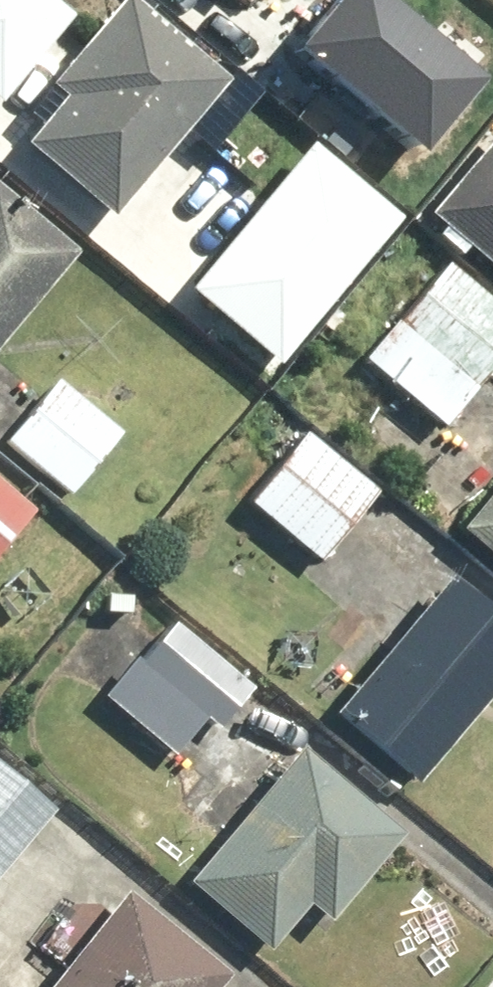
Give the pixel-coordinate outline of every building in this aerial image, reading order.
[(94,221),(213,87),(114,0),(110,0),(0,124),(0,139),(94,221)] [(66,7),(57,0),(0,0),(0,88),(66,7)] [(285,49),(409,147),(467,75),(374,0),(325,0),(285,49)] [(423,205),(492,262),(492,121),(423,205)] [(300,136),(188,283),(282,354),(394,208),(300,136)] [(57,257),(0,215),(0,333),(57,257)] [(442,409),(492,350),(492,315),(441,270),(373,349),(442,409)] [(49,385),(0,440),(0,452),(55,501),(110,440),(49,385)] [(307,438),(247,513),(311,564),(371,489),(307,438)] [(457,536),(492,566),(492,494),(457,536)] [(17,517),(0,504),(0,540),(17,517)] [(492,680),(492,637),(429,584),(318,716),(402,787),(492,680)] [(128,663),(100,698),(163,749),(192,714),(128,663)] [(287,763),(178,889),(264,962),(301,920),(313,931),(385,848),(287,763)] [(40,813),(0,780),(0,862),(40,813)] [(41,986),(214,986),(110,903),(41,986)]
